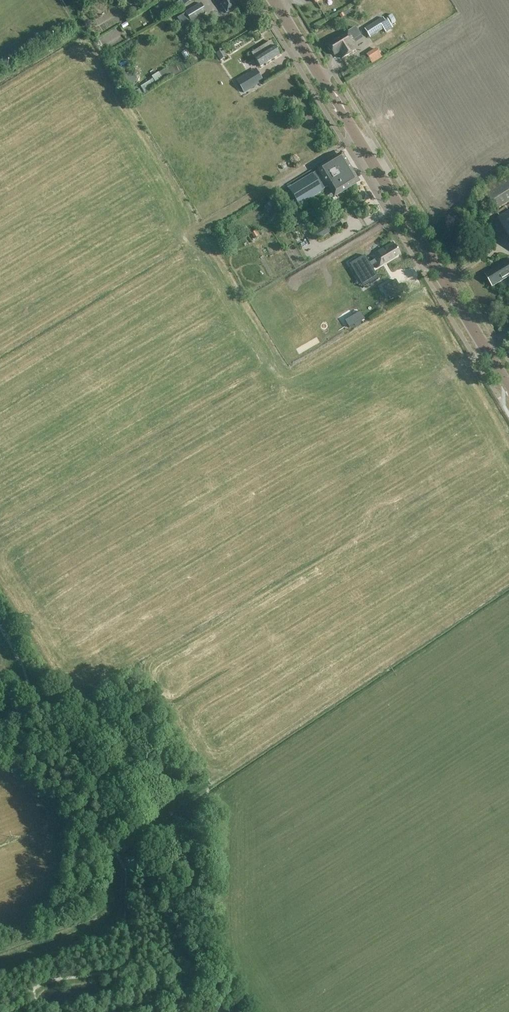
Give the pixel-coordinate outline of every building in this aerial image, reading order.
[(181,1),(176,3),(180,9),(184,6),(193,1),(193,0),(180,0),(181,1)] [(220,7),(221,6),(226,14),(236,9),(231,0),(216,0),(220,7)] [(185,14),(190,22),(206,13),(200,5),(185,14)] [(383,18),(378,21),(364,30),(370,39),(383,30),(385,33),(392,29),(386,20),(385,21),(383,18)] [(351,46),(354,44),(351,39),(359,35),(355,29),(328,46),(334,56),(339,54),(342,59),(354,52),(351,46)] [(270,43),(251,55),(260,68),(279,56),(274,48),(270,43)] [(231,47),(225,51),(229,59),(236,56),(231,47)] [(216,54),(220,61),(227,57),(222,50),(216,54)] [(152,83),(156,88),(170,78),(166,73),(152,83)] [(243,94),(262,82),(256,73),(247,78),(246,77),(237,83),(243,94)] [(355,182),(341,158),(288,190),(299,207),(323,192),(322,191),(330,186),(335,194),(355,182)] [(482,190),(494,209),(508,200),(508,173),(482,190)] [(276,196),(285,211),(292,206),(283,192),(276,196)] [(498,219),(508,237),(508,213),(498,219)] [(328,226),(317,232),(321,239),(332,232),(342,226),(338,220),(328,226)] [(263,228),(258,233),(262,238),(268,232),(263,228)] [(364,256),(349,265),(350,266),(351,265),(359,279),(364,276),(369,285),(378,279),(371,267),(374,265),(376,269),(400,254),(395,246),(393,243),(392,244),(392,243),(384,248),(370,257),(372,262),(369,264),(364,256)] [(485,276),(493,288),(508,278),(508,261),(485,276)] [(387,286),(394,298),(403,293),(396,281),(387,286)] [(345,321),(349,328),(364,319),(360,312),(345,321)]
